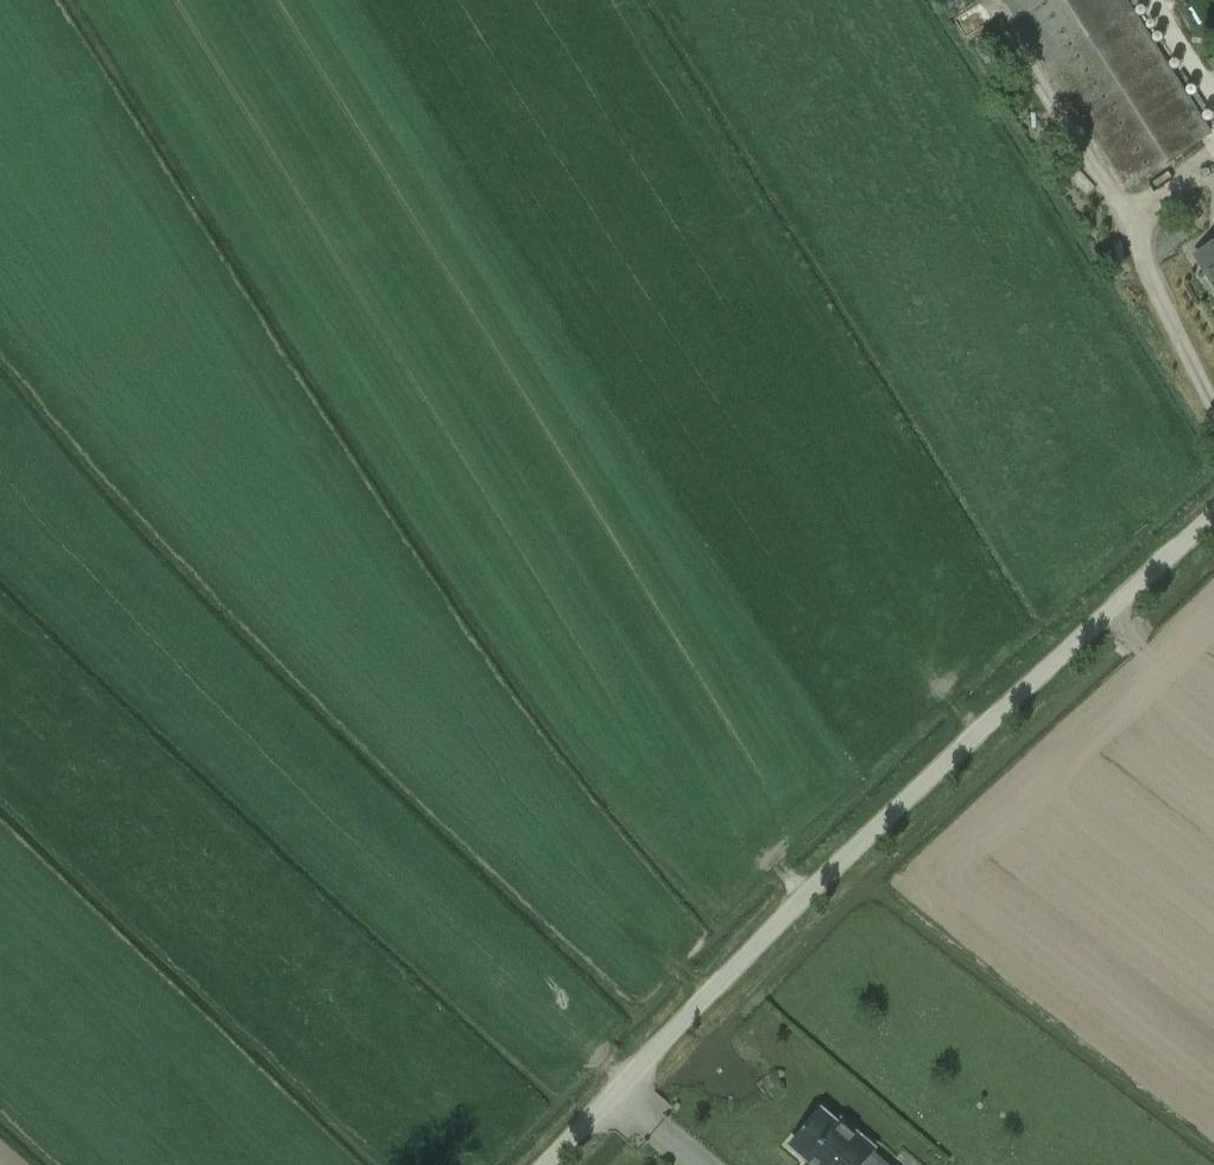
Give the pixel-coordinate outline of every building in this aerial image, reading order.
[(1008,9),(1039,56),(1125,190),(1212,133),(1132,6),(1128,0),(1021,0),(1008,9)] [(1194,257),(1213,288),(1213,245),(1194,257)] [(869,1153),(873,1148),(841,1121),(838,1125),(822,1112),(793,1147),(812,1163),(810,1164),(882,1164),(869,1153)]
